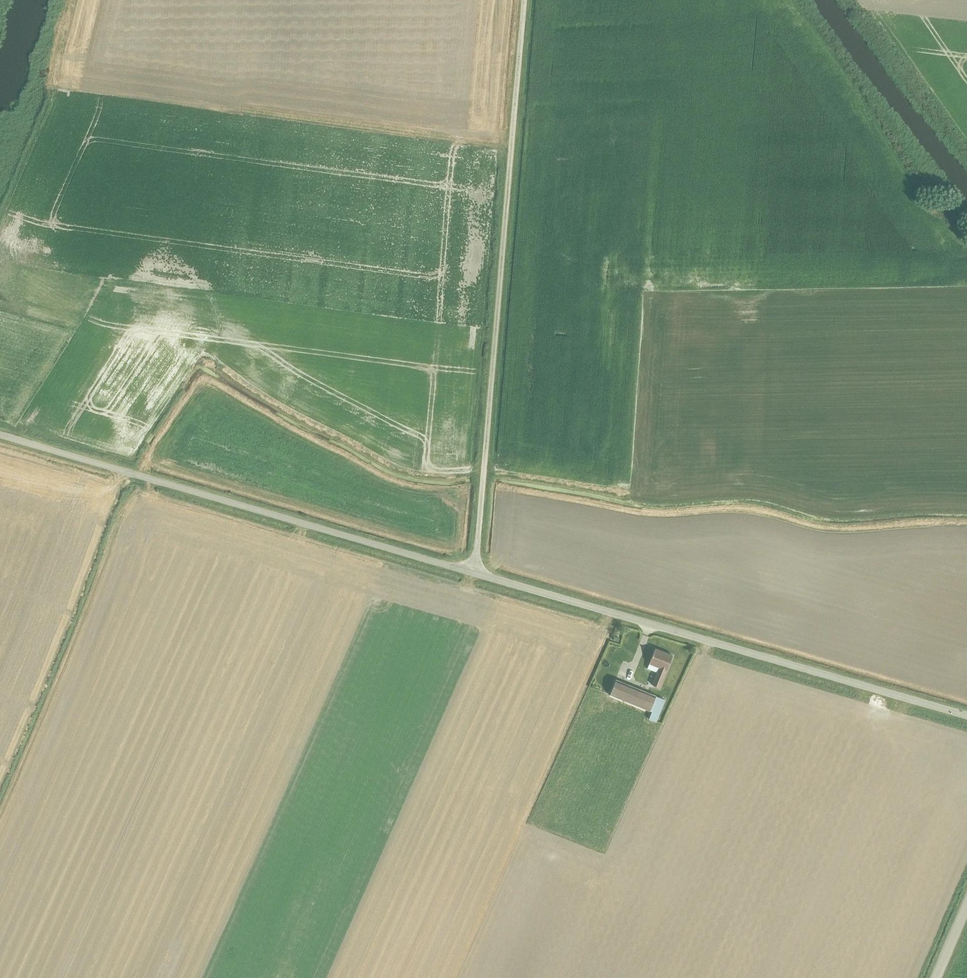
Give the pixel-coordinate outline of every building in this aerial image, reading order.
[(672,656),(655,649),(647,669),(659,673),(654,685),(659,687),(672,656)] [(648,720),(656,723),(656,722),(665,700),(616,680),(610,695),(652,712),(648,720)]
